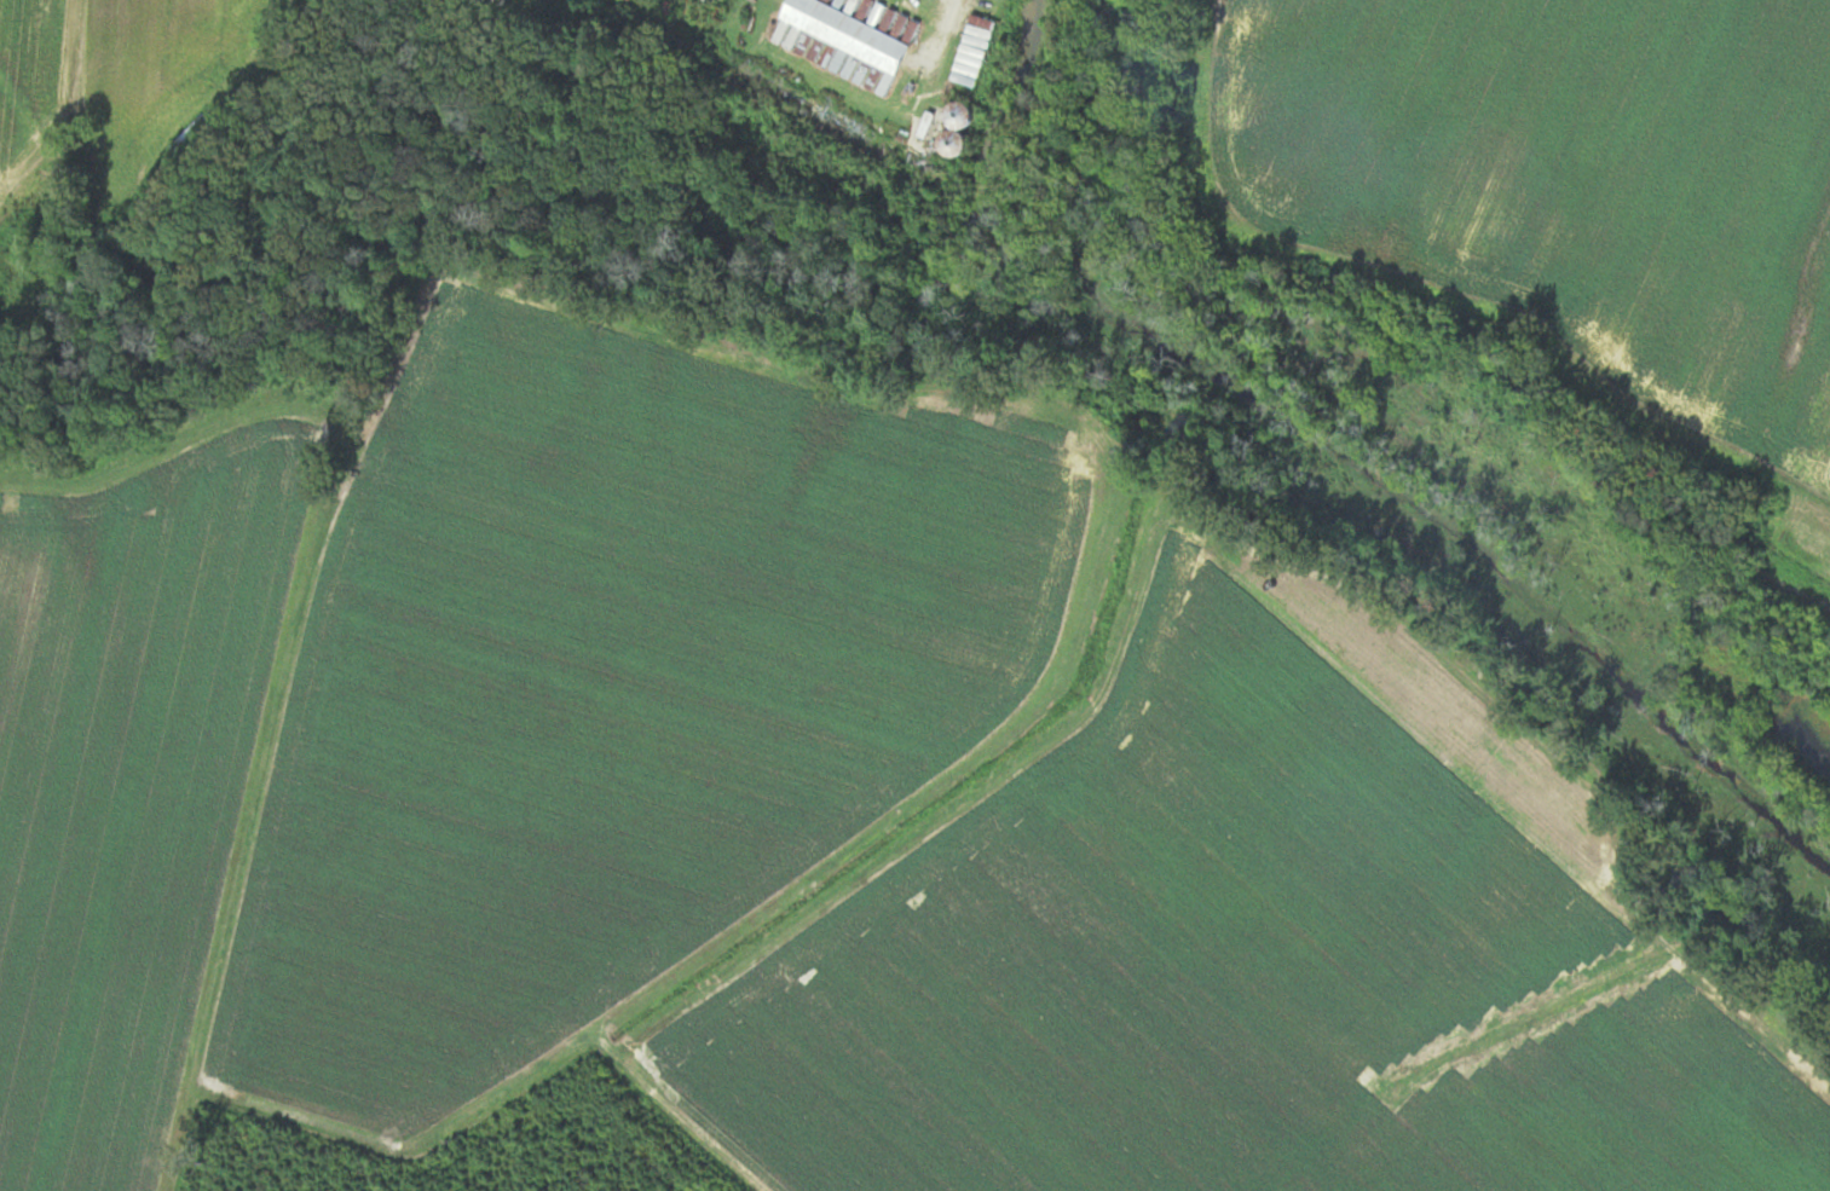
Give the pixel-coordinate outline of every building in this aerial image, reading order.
[(814,0),(788,0),(770,41),(791,51),(800,31),(896,75),(910,44),(814,0)]
